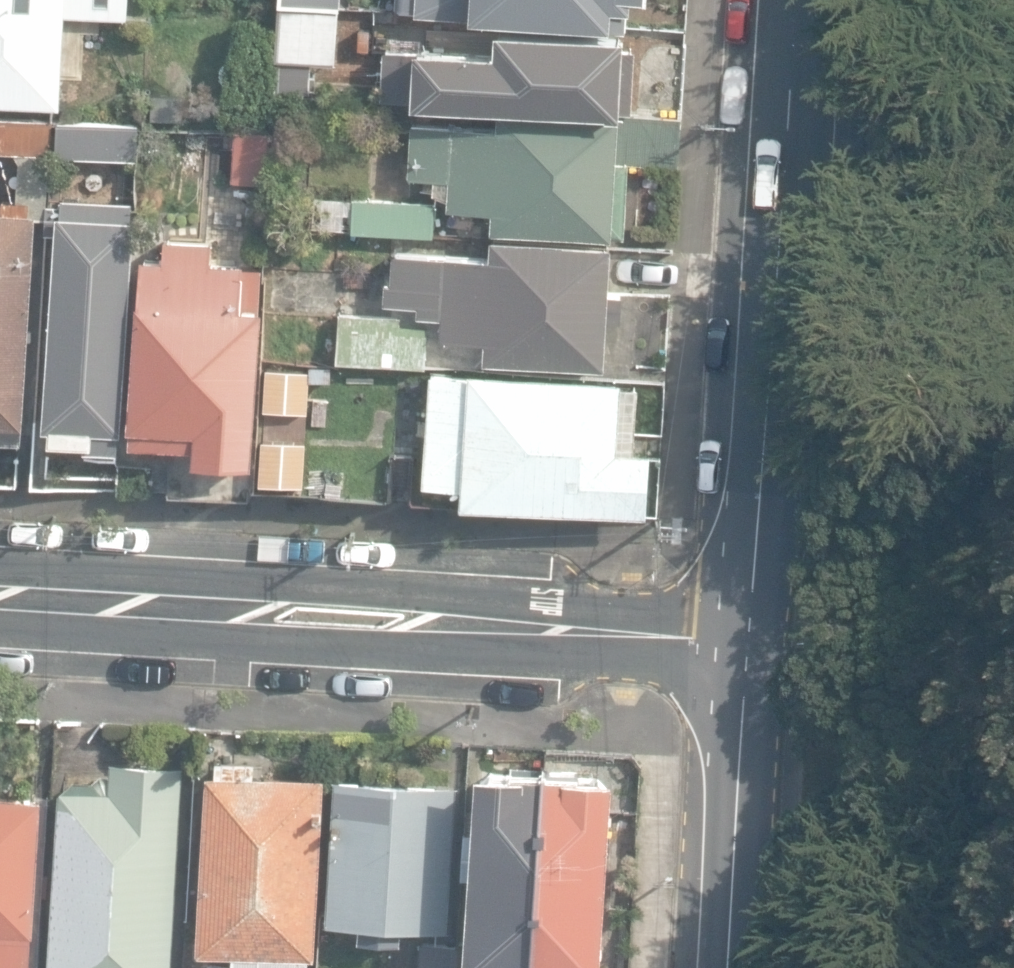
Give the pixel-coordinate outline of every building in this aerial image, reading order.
[(57,99),(62,9),(124,12),(125,0),(0,0),(0,96),(57,99)] [(624,26),(625,5),(631,5),(631,0),(401,0),(401,7),(416,8),(416,12),(624,26)] [(273,91),(311,94),(313,64),(336,65),(339,8),(278,5),(273,91)] [(413,94),(631,105),(634,44),(621,43),(622,29),(494,23),(493,44),(416,40),(415,47),(383,45),(381,88),(413,90),(413,94)] [(488,226),(607,232),(611,156),(672,159),(674,115),(494,106),(494,123),(408,118),(405,174),(430,175),(429,190),(445,191),(444,205),(489,207),(488,226)] [(52,233),(54,200),(47,200),(50,112),(0,110),(0,147),(13,148),(11,193),(0,192),(0,193),(0,215),(32,216),(43,217),(42,233),(52,233)] [(57,154),(140,158),(141,122),(58,118),(57,154)] [(231,174),(264,175),(266,126),(233,125),(231,174)] [(346,227),(347,196),(304,195),(303,226),(346,227)] [(87,448),(122,450),(134,219),(132,219),(132,202),(60,198),(59,216),(57,216),(46,427),(53,427),(52,440),(88,442),(87,448)] [(353,229),(432,234),(433,204),(354,198),(353,229)] [(19,438),(23,438),(32,216),(0,215),(0,437),(19,438)] [(483,355),(601,362),(604,315),(619,316),(620,289),(607,288),(610,240),(488,233),(487,254),(390,248),(388,277),(383,277),(382,297),(414,299),(414,308),(438,310),(436,333),(484,336),(483,355)] [(248,427),(252,427),(259,303),(239,302),(241,258),(206,256),(208,237),(176,235),(174,253),(137,251),(127,420),(131,420),(130,435),(169,437),(247,442),(248,427)] [(334,353),(423,359),(425,317),(397,315),(397,312),(337,308),(334,353)] [(458,493),(642,504),(646,442),(633,441),(637,377),(617,376),(617,373),(466,364),(466,368),(427,365),(420,472),(459,474),(458,493)] [(356,406),(398,408),(400,375),(358,373),(356,406)] [(249,490),(252,427),(248,427),(247,442),(169,437),(167,485),(249,490)] [(19,438),(0,437),(0,480),(17,481),(19,438)] [(308,955),(314,956),(324,777),(255,774),(256,758),(216,756),(215,770),(207,769),(198,949),(233,951),(232,967),(307,967),(308,955)] [(185,763),(112,759),(110,783),(60,781),(49,967),(173,967),(185,763)] [(540,763),(473,760),(463,956),(466,956),(466,967),(530,967),(540,763)] [(530,967),(591,967),(592,962),(600,962),(610,767),(540,763),(530,967)] [(361,940),(385,941),(386,925),(450,929),(458,786),(336,780),(327,921),(362,922),(361,940)] [(42,795),(0,793),(0,967),(33,967),(42,795)] [(450,934),(415,932),(413,967),(448,967),(450,934)]
